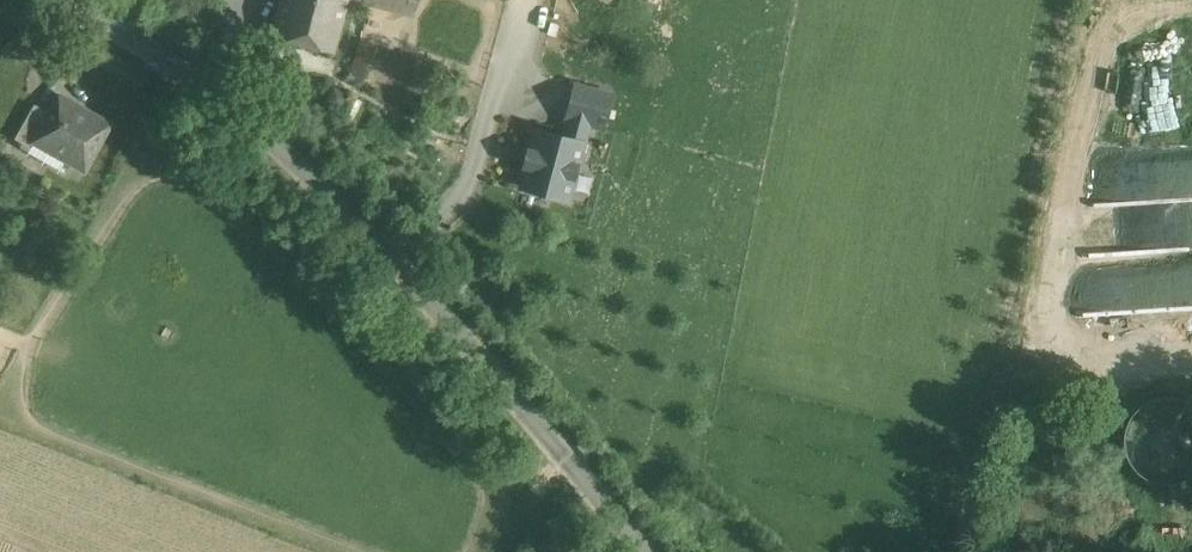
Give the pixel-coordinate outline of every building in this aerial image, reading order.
[(272,35),(333,51),(346,0),(281,0),(272,35)] [(412,14),(416,0),(359,0),(412,14)] [(349,36),(334,74),(345,79),(361,40),(349,36)] [(348,82),(363,86),(376,41),(361,37),(348,82)] [(605,132),(615,89),(574,79),(564,121),(605,132)] [(110,123),(58,94),(48,112),(31,141),(33,142),(83,170),(110,123)] [(34,104),(14,138),(31,147),(33,142),(31,141),(48,112),(34,104)] [(583,142),(535,129),(530,150),(527,149),(523,165),(525,166),(520,186),(568,199),(583,142)] [(1186,399),(1170,396),(1153,400),(1139,409),(1130,423),(1127,440),(1131,456),(1140,470),(1154,479),(1170,482),(1187,479),(1191,475),(1191,403),(1186,399)]
